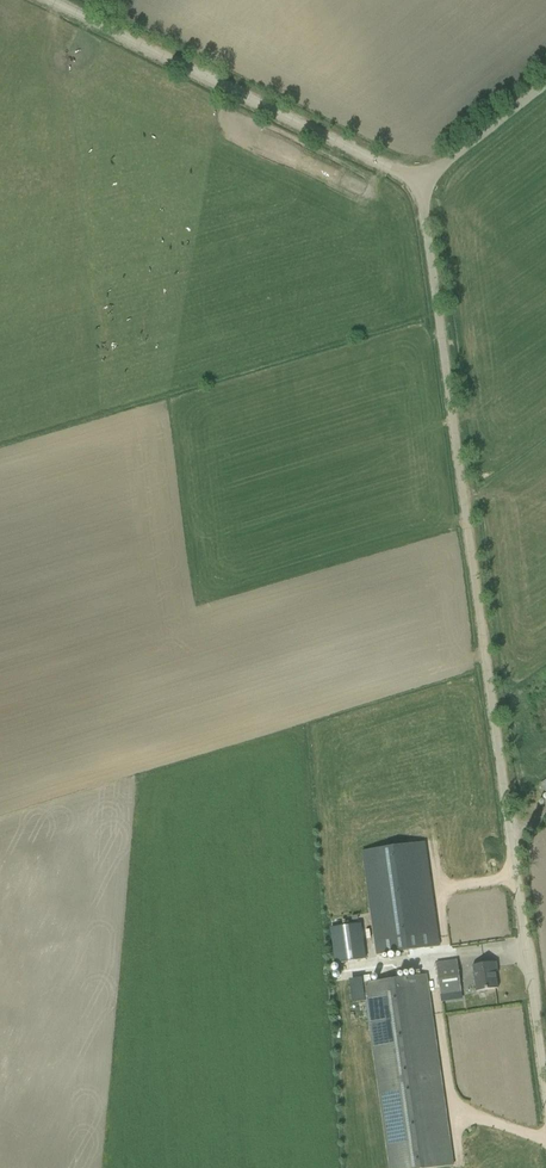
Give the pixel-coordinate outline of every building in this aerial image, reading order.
[(439,945),(424,842),(361,851),(376,954),(439,945)] [(366,958),(361,923),(331,927),(336,962),(366,958)] [(446,997),(466,995),(463,962),(442,964),(446,997)] [(476,991),(497,988),(494,963),(472,966),(476,991)] [(425,971),(360,981),(388,1167),(415,1167),(454,1162),(425,971)]
